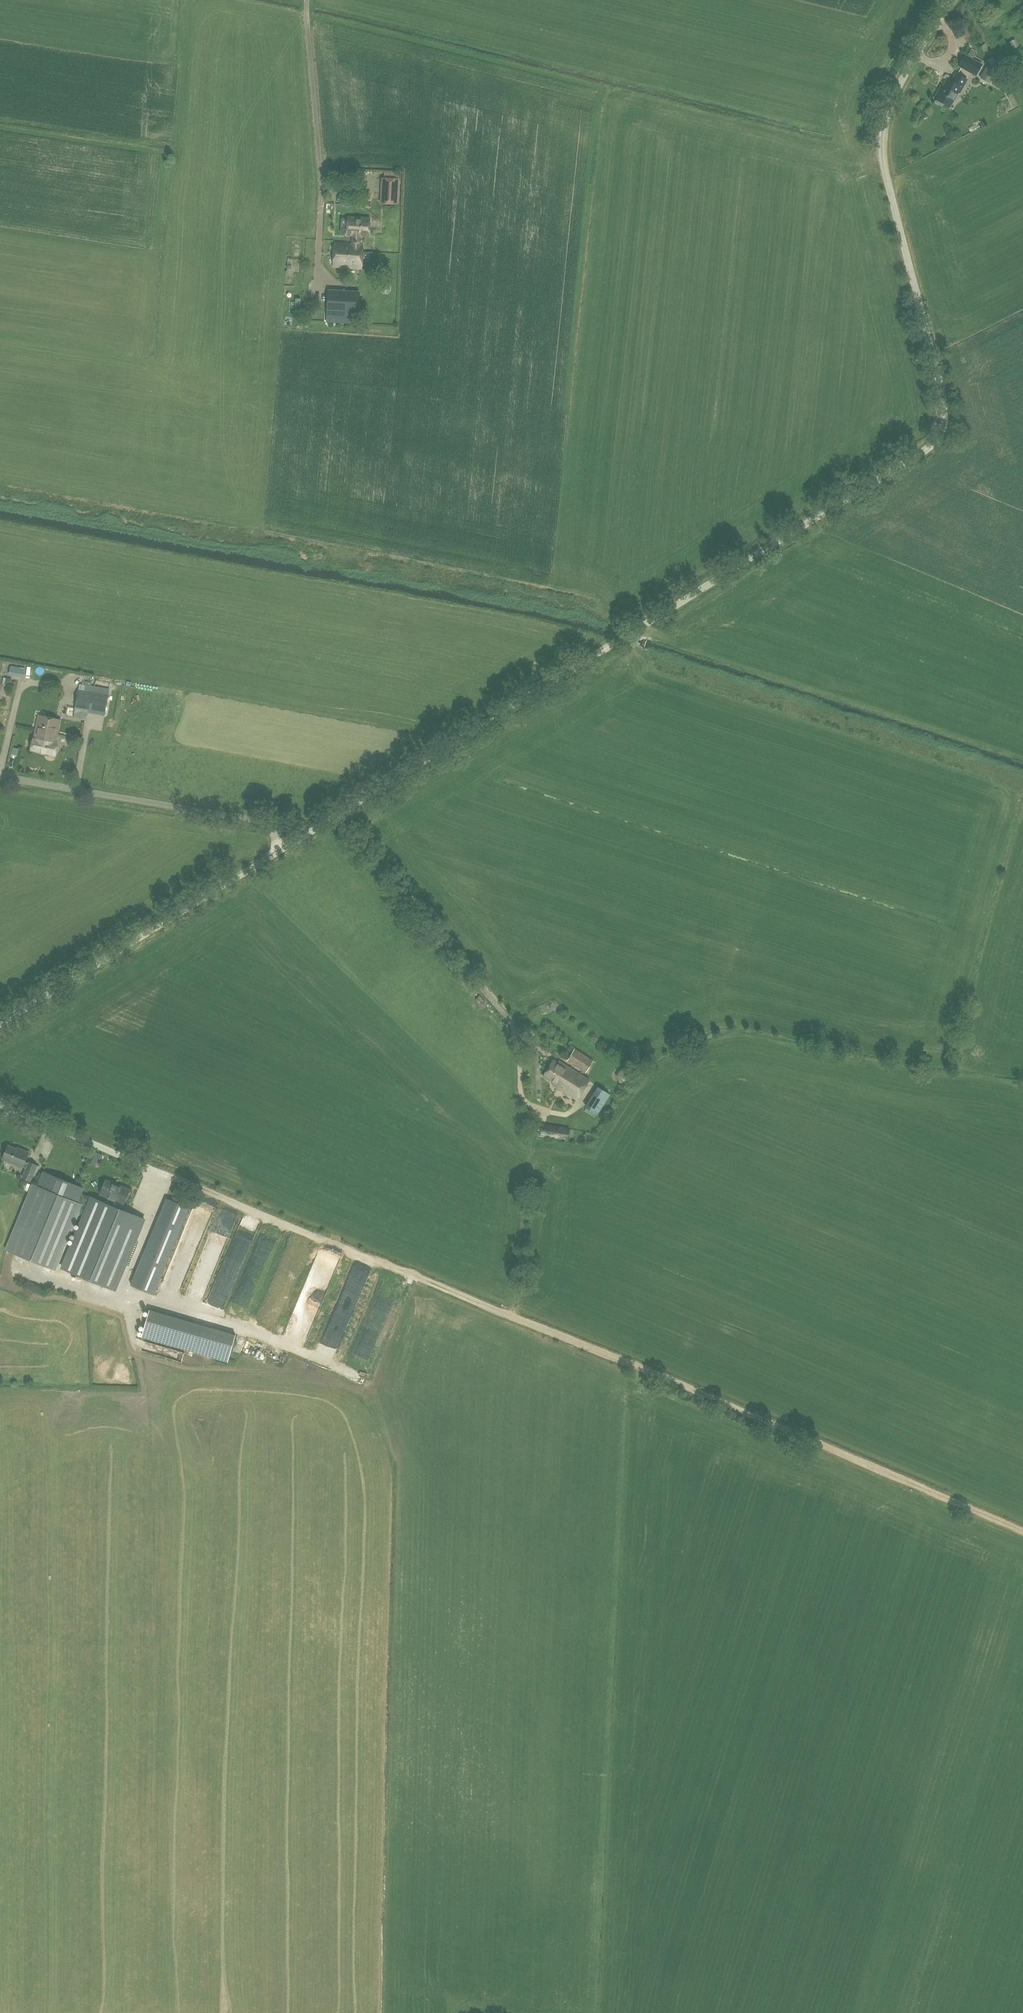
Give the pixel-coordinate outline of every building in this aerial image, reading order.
[(1012,44),(1017,52),(1022,49),(1018,40),(1012,44)] [(964,54),(958,65),(975,75),(983,63),(964,54)] [(994,69),(986,79),(992,84),(1000,74),(994,69)] [(936,98),(937,99),(936,103),(942,106),(946,104),(949,106),(960,86),(962,87),(967,79),(956,73),(952,80),(947,78),(936,98)] [(384,179),(383,203),(399,204),(401,180),(384,179)] [(352,235),(352,244),(352,251),(363,252),(363,244),(361,244),(361,235),(369,236),(370,218),(348,217),(347,234),(352,235)] [(362,268),(363,252),(352,251),(352,244),(335,243),(333,266),(362,268)] [(360,290),(328,289),(326,322),(358,324),(360,290)] [(25,668),(11,665),(10,665),(9,672),(8,674),(23,677),(25,668)] [(79,689),(76,710),(105,715),(109,694),(79,689)] [(56,742),(58,734),(61,719),(39,715),(35,737),(34,737),(31,750),(56,755),(58,743),(56,742)] [(574,1048),(567,1060),(586,1073),(593,1060),(574,1048)] [(589,1079),(568,1066),(567,1068),(553,1059),(543,1075),(559,1085),(557,1087),(576,1099),(589,1079)] [(610,1093),(598,1085),(585,1106),(596,1114),(610,1093)] [(567,1140),(569,1129),(540,1125),(539,1136),(567,1140)] [(22,1167),(23,1166),(26,1167),(22,1177),(31,1181),(38,1165),(29,1161),(28,1163),(25,1161),(29,1152),(22,1149),(21,1150),(9,1145),(3,1159),(22,1167)] [(82,1204),(90,1201),(80,1196),(84,1186),(45,1170),(38,1187),(33,1184),(6,1248),(55,1268),(79,1210),(82,1204)] [(107,1197),(105,1202),(122,1208),(130,1188),(107,1179),(100,1194),(107,1197)] [(116,1288),(145,1218),(122,1208),(105,1202),(92,1197),(90,1201),(82,1204),(79,1210),(86,1213),(64,1266),(116,1288)] [(173,1249),(182,1226),(159,1217),(144,1255),(156,1259),(162,1245),(173,1249)] [(214,1260),(210,1270),(214,1271),(225,1249),(214,1244),(208,1257),(214,1260)] [(182,1291),(194,1262),(177,1255),(172,1267),(180,1270),(174,1288),(182,1291)] [(236,1334),(151,1309),(143,1336),(228,1361),(236,1334)]
